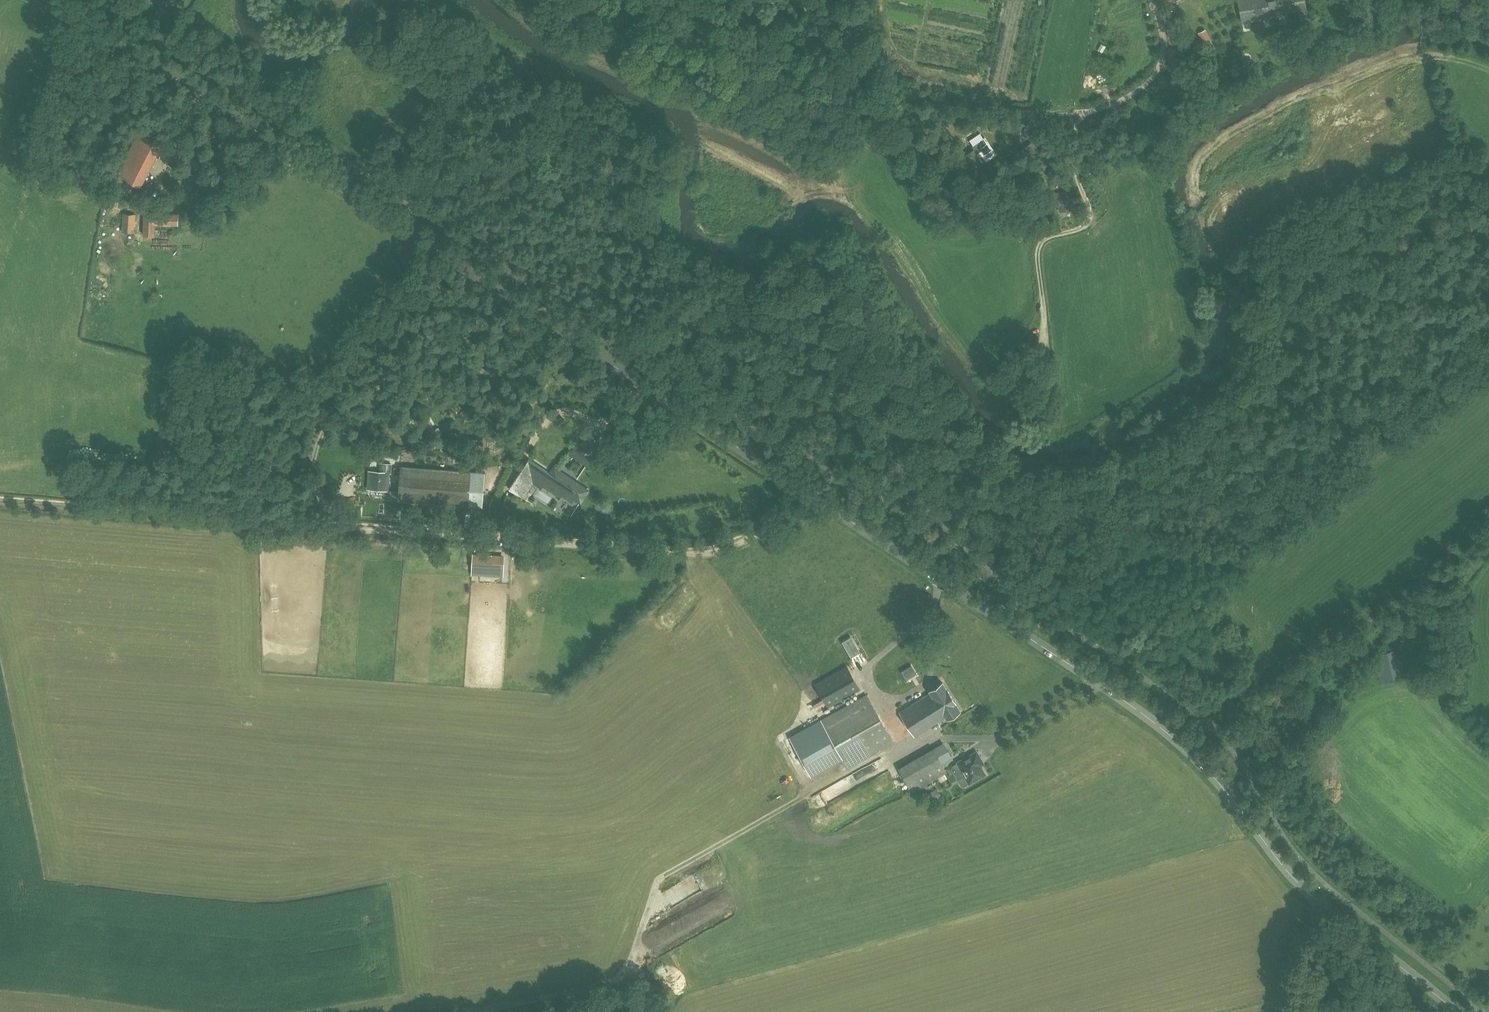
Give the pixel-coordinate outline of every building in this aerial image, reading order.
[(1304,0),(1237,0),(1241,23),(1306,11),(1304,0)] [(598,2),(582,2),(582,11),(598,11),(598,2)] [(1214,48),(1205,30),(1198,32),(1207,51),(1214,48)] [(1106,46),(1101,44),(1098,50),(1102,53),(1106,46)] [(458,79),(452,76),(448,85),(453,88),(458,79)] [(119,173),(141,185),(162,145),(139,133),(119,173)] [(993,153),(984,139),(974,146),(975,148),(966,154),(971,161),(978,156),(976,153),(981,150),(986,158),(993,153)] [(203,202),(218,191),(215,187),(201,197),(203,202)] [(135,232),(136,213),(123,213),(122,231),(135,232)] [(178,223),(178,213),(145,213),(144,234),(154,235),(155,223),(178,223)] [(587,432),(581,442),(577,439),(567,453),(591,469),(600,456),(595,453),(603,443),(587,432)] [(580,502),(588,490),(562,473),(559,479),(528,459),(509,488),(531,503),(535,498),(526,493),(533,482),(539,486),(541,483),(557,494),(559,491),(573,501),(575,498),(580,502)] [(382,465),(382,474),(368,473),(368,492),(387,493),(388,474),(390,474),(390,466),(382,465)] [(485,472),(400,466),(398,500),(482,506),(485,472)] [(472,574),(502,576),(503,557),(473,555),(472,574)] [(829,707),(859,689),(845,666),(816,683),(829,707)] [(947,719),(960,710),(942,682),(929,691),(930,693),(900,712),(915,736),(945,717),(947,719)] [(894,742),(867,694),(820,721),(843,761),(847,768),(894,742)] [(843,761),(820,721),(789,738),(812,779),(843,761)] [(946,771),(938,757),(950,751),(945,742),(899,768),(912,791),(946,771)] [(957,762),(965,775),(960,777),(959,780),(962,785),(964,785),(969,782),(970,783),(986,774),(981,765),(984,763),(977,751),(957,762)] [(688,867),(690,872),(703,865),(700,860),(688,867)]
